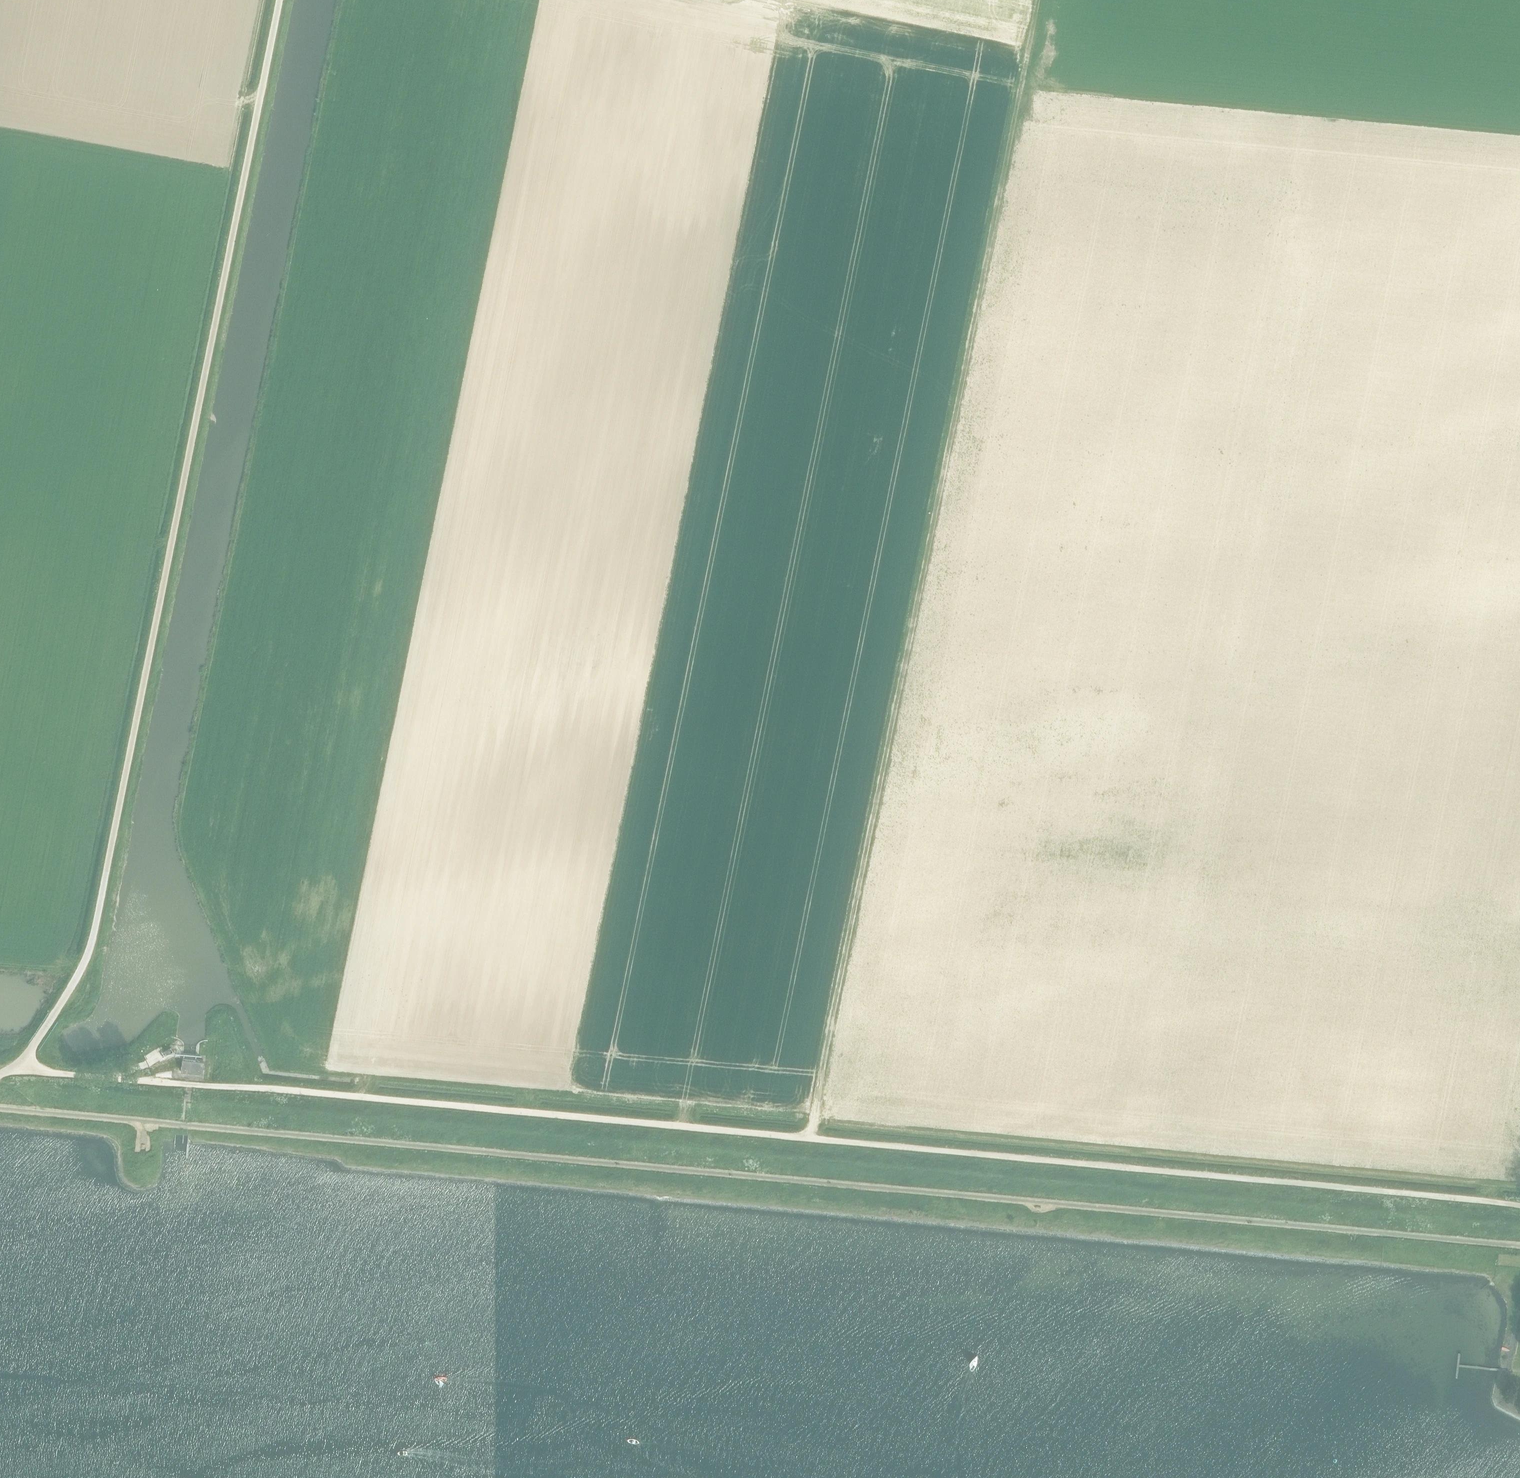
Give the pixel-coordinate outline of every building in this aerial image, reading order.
[(159,1054),(172,1045),(164,1033),(151,1042),(159,1054)] [(201,1061),(181,1059),(179,1071),(200,1073),(201,1061)]
